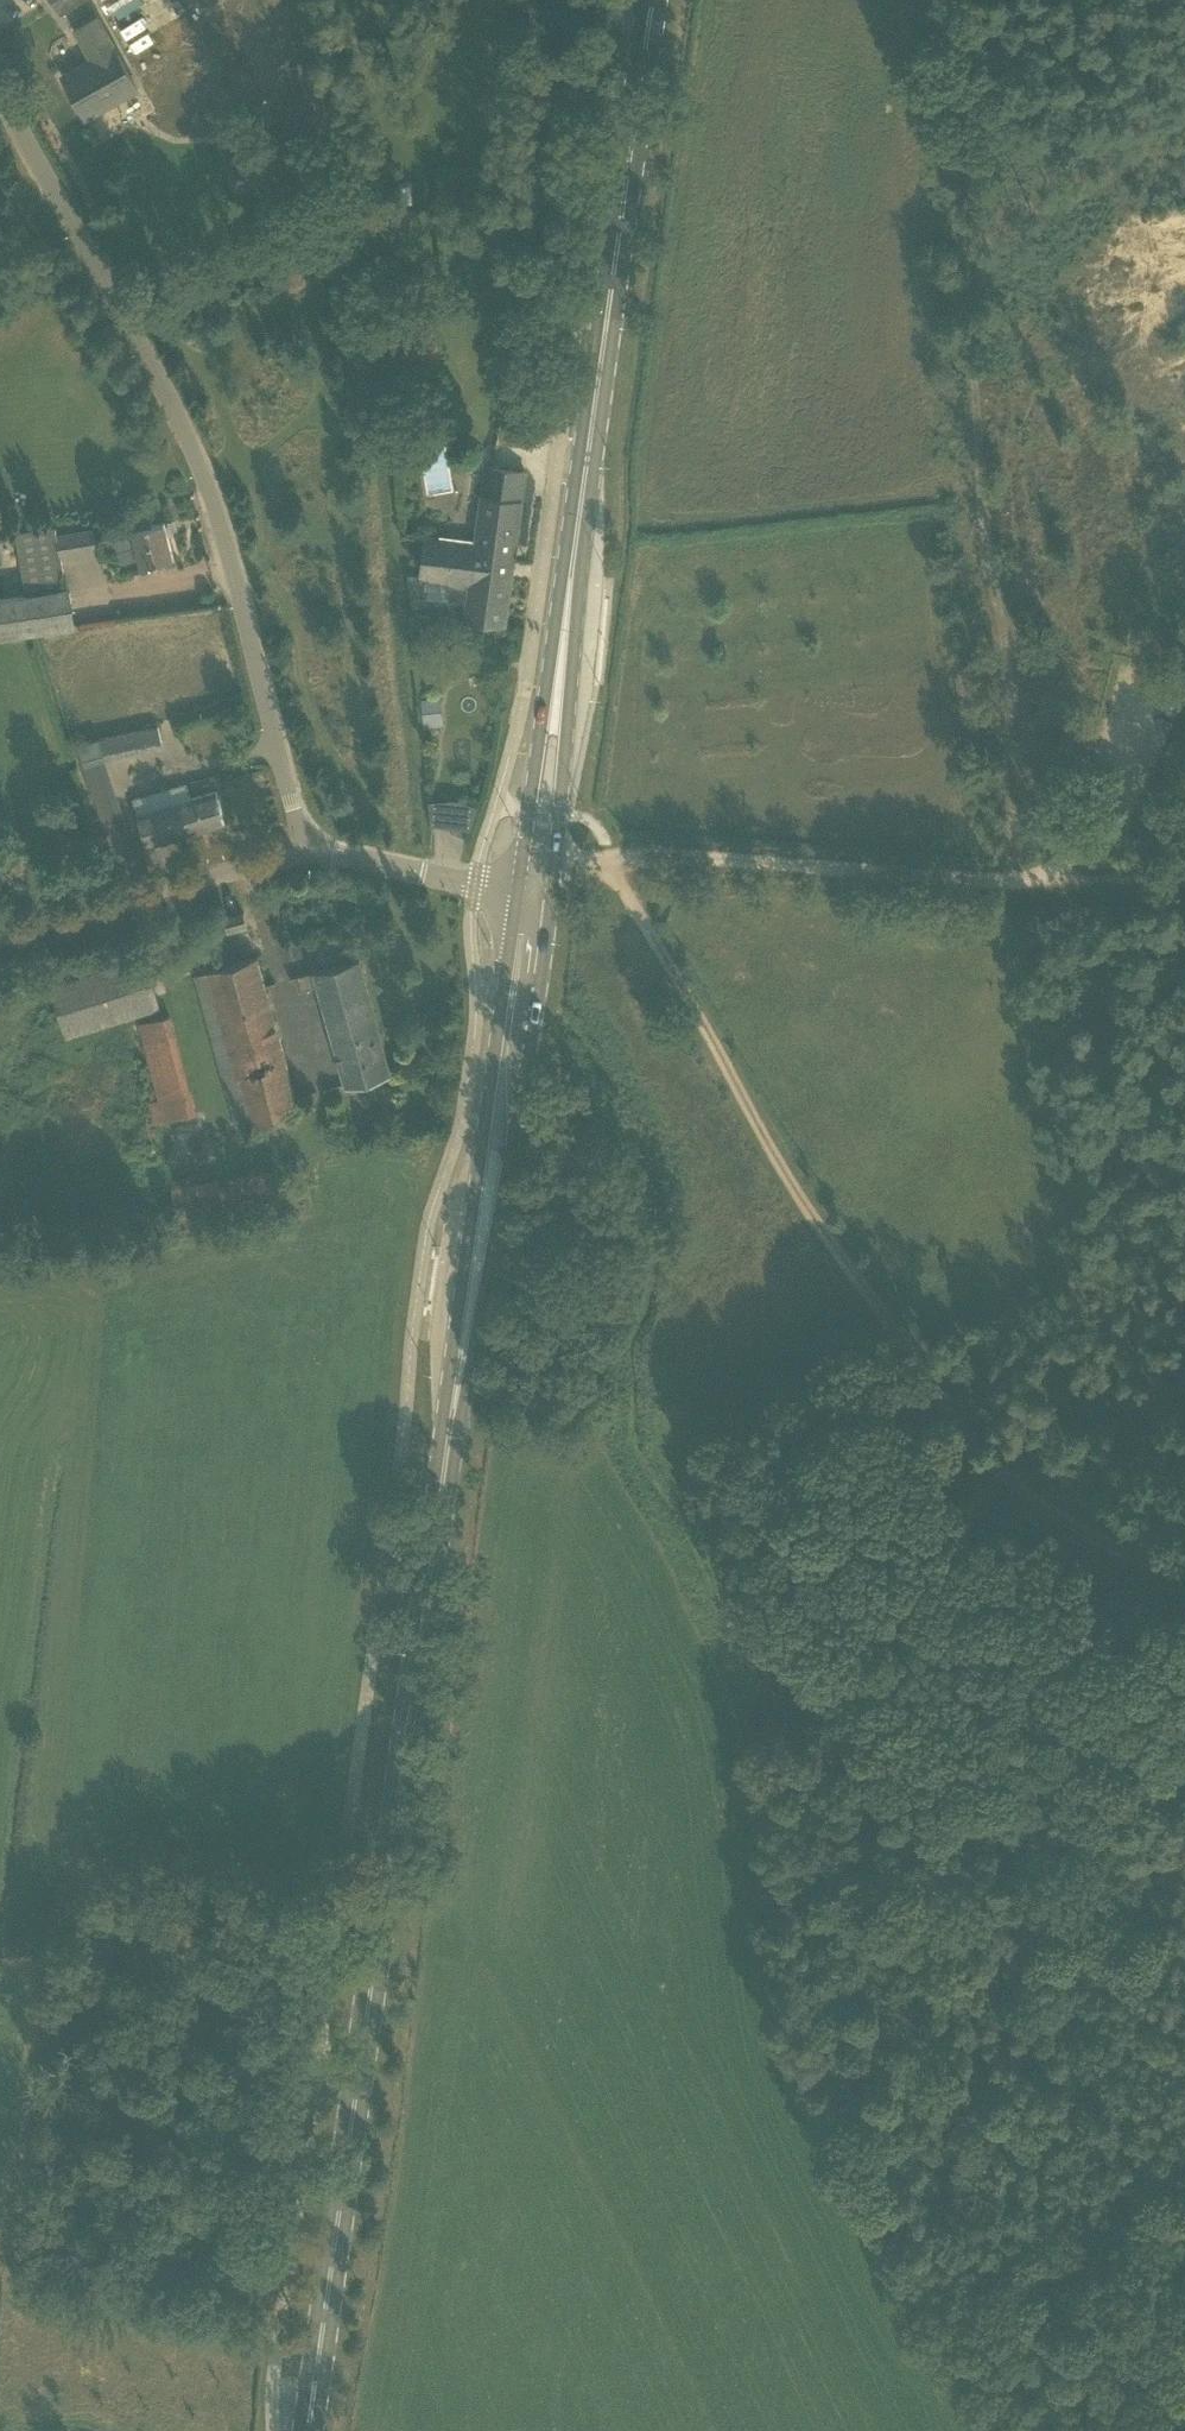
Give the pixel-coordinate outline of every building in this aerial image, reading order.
[(83,0),(51,0),(61,15),(83,0)] [(113,10),(131,0),(107,0),(113,10)] [(140,90),(98,17),(76,29),(93,59),(63,76),(87,120),(140,90)] [(511,576),(525,474),(487,468),(477,544),(456,541),(452,569),(484,573),(511,576)] [(122,569),(142,564),(142,566),(174,558),(165,522),(153,525),(151,517),(134,521),(136,528),(133,529),(97,538),(95,529),(57,534),(61,556),(103,550),(103,553),(117,550),(122,569)] [(16,532),(24,587),(64,582),(55,526),(16,532)] [(504,625),(511,577),(511,576),(484,573),(452,569),(456,541),(426,538),(421,574),(410,574),(413,602),(427,603),(426,598),(470,603),(467,620),(504,625)] [(26,595),(0,599),(0,636),(38,630),(75,624),(69,588),(65,589),(64,582),(24,587),(26,595)] [(443,723),(441,698),(422,700),(424,725),(443,723)] [(80,744),(115,856),(130,852),(103,761),(163,748),(159,725),(100,738),(80,744)] [(187,784),(133,800),(147,847),(226,824),(217,791),(191,798),(187,784)] [(435,826),(477,827),(478,801),(435,800),(435,826)] [(248,925),(245,913),(241,914),(240,911),(227,914),(228,917),(224,918),(228,931),(248,925)] [(196,975),(242,1128),(303,1111),(257,957),(196,975)] [(66,1037),(160,1008),(145,958),(51,987),(66,1037)] [(319,986),(325,1008),(346,1084),(391,1072),(380,1030),(360,959),(327,967),(315,971),(295,977),(299,991),(319,986)] [(152,1123),(194,1114),(172,1014),(139,1022),(156,1099),(148,1100),(152,1123)]
